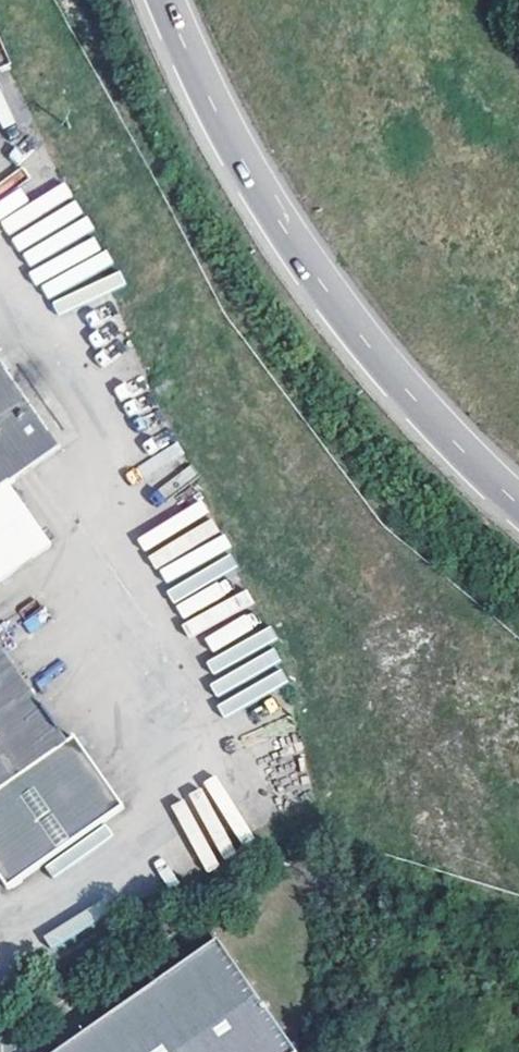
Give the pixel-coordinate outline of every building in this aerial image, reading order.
[(13,483),(62,449),(0,360),(0,492),(13,483)] [(0,492),(0,580),(54,542),(13,483),(0,492)] [(66,736),(0,641),(0,784),(66,736)] [(0,784),(0,880),(6,889),(121,809),(74,739),(70,742),(66,736),(0,784)] [(220,940),(60,1051),(300,1051),(220,940)]
